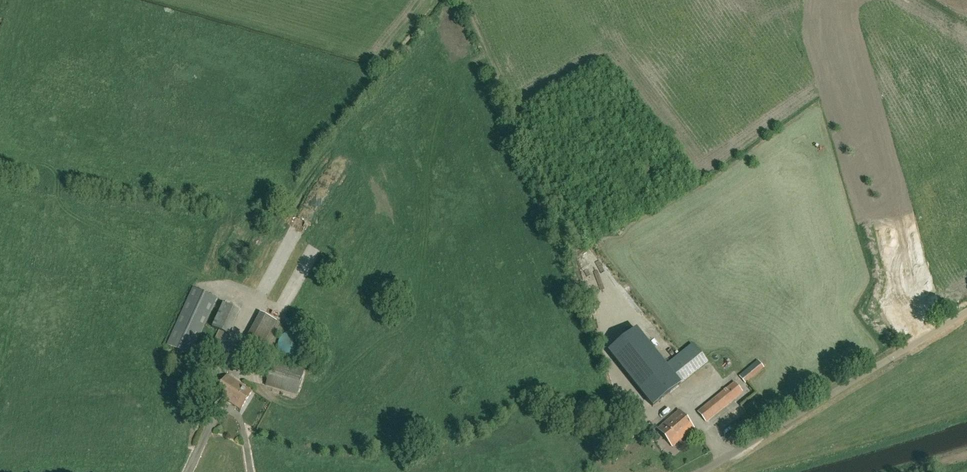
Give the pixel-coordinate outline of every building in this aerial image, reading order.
[(283,257),(276,268),(283,273),(291,262),(283,257)] [(217,298),(194,288),(168,345),(192,355),(217,298)] [(214,328),(219,330),(205,362),(215,367),(226,342),(227,334),(228,335),(234,320),(239,311),(226,304),(214,328)] [(264,312),(246,343),(260,351),(278,320),(264,312)] [(279,353),(281,356),(285,359),(288,360),(291,360),(293,360),(297,359),(299,359),(301,358),(303,356),(306,351),(306,348),(306,344),(306,340),(303,336),(300,333),(297,332),(294,331),(290,331),(287,332),(284,333),(282,335),(279,338),(278,341),(277,343),(277,346),(277,349),(279,353)] [(254,350),(239,341),(229,357),(245,367),(254,350)] [(681,385),(692,375),(707,363),(692,344),(665,366),(681,385)] [(305,369),(273,360),(266,385),(297,394),(305,369)] [(758,361),(739,376),(745,383),(763,367),(758,361)] [(659,369),(638,385),(657,408),(681,390),(675,382),(672,385),(659,369)] [(242,409),(253,391),(226,375),(215,393),(242,409)] [(706,422),(743,392),(735,382),(698,412),(706,422)] [(204,409),(208,400),(200,398),(197,407),(204,409)] [(672,447),(694,429),(679,411),(657,429),(672,447)] [(617,462),(621,454),(616,450),(611,459),(617,462)]
